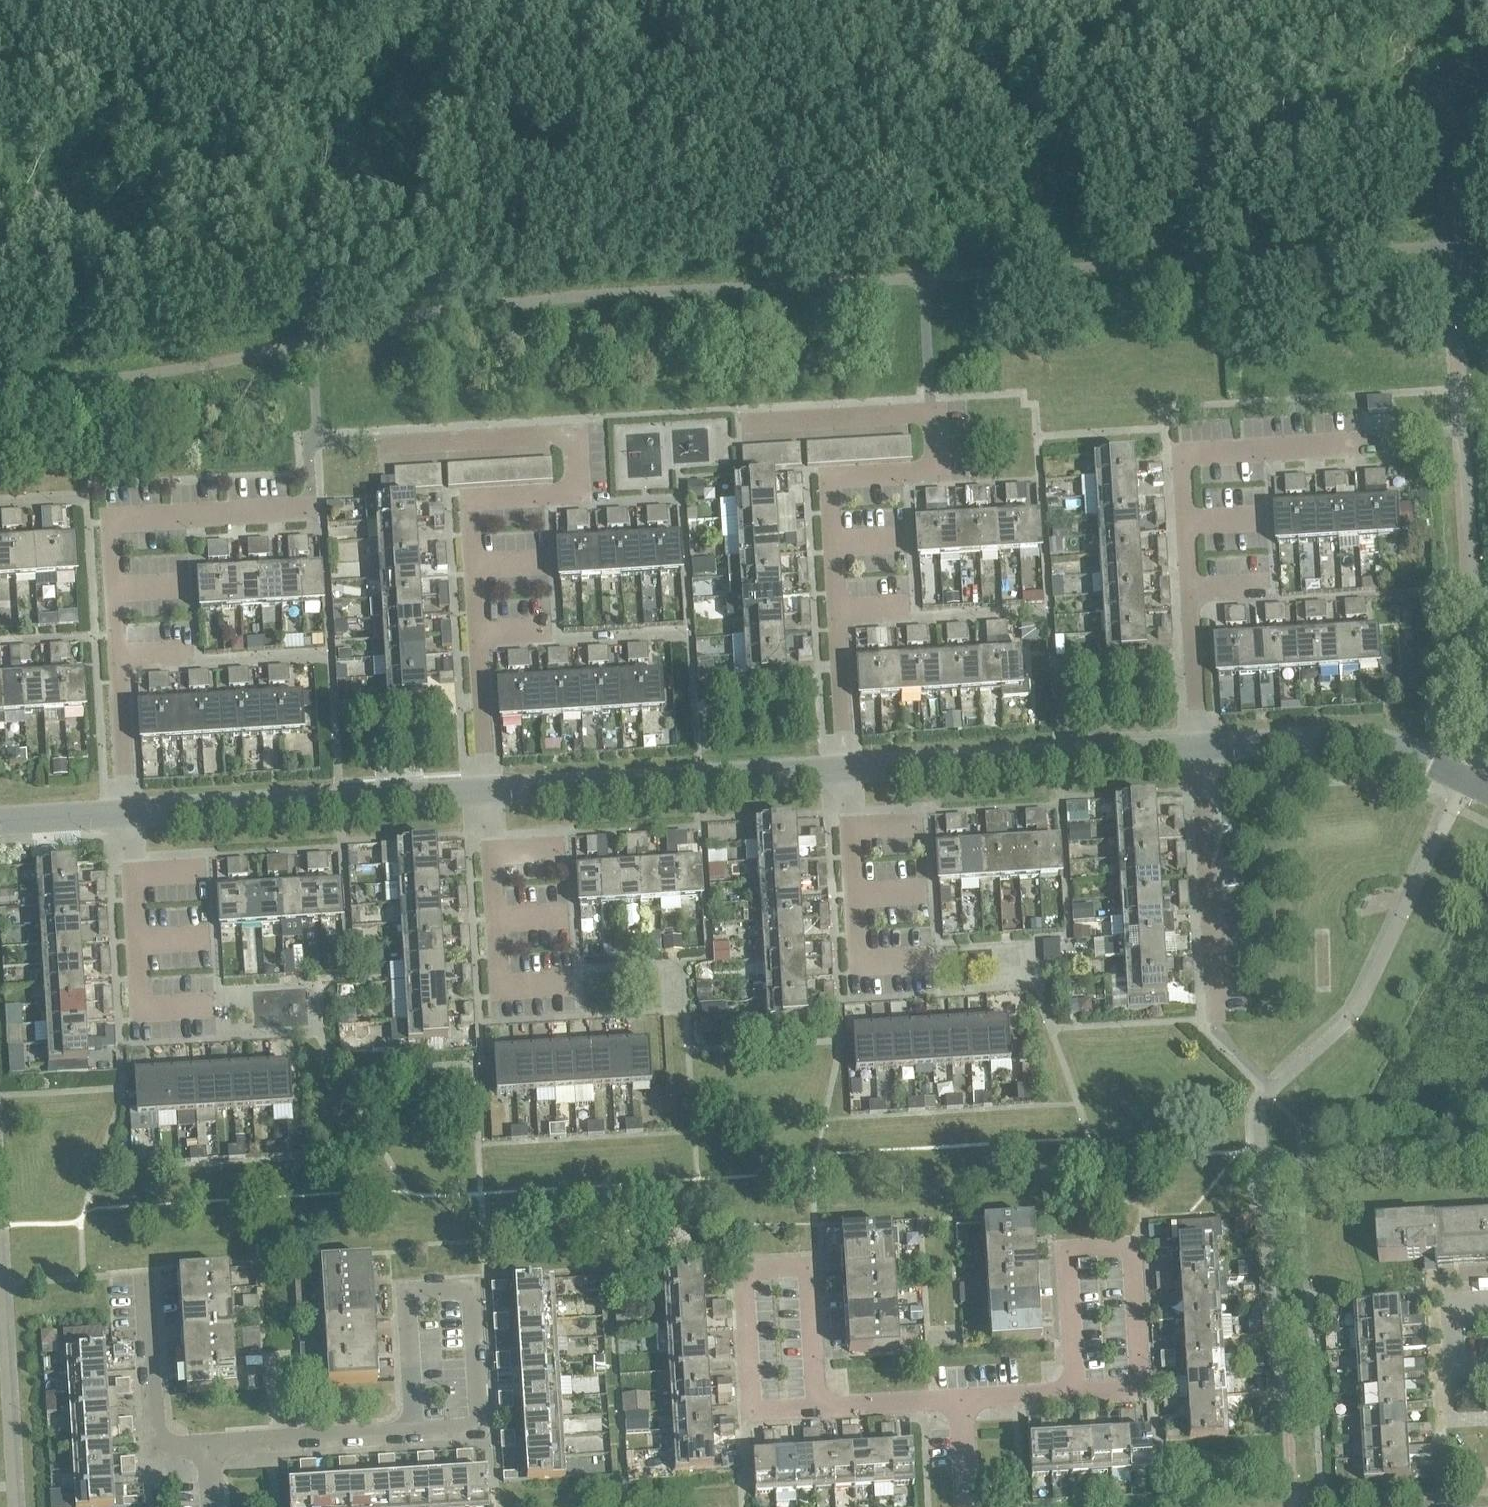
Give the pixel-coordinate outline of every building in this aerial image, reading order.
[(1368,400),(1368,414),(1392,412),(1392,399),(1368,400)] [(910,437),(898,438),(900,460),(912,460),(910,437)] [(898,438),(887,439),(888,461),(900,460),(898,438)] [(887,439),(875,440),(876,462),(888,461),(887,439)] [(864,440),(852,441),(853,463),(865,462),(864,440)] [(875,440),(864,440),(865,462),(876,462),(875,440)] [(852,441),(840,442),(842,464),(853,463),(852,441)] [(829,442),(817,443),(818,465),(830,465),(829,442)] [(840,442),(829,442),(830,465),(842,464),(840,442)] [(818,465),(817,443),(805,444),(807,466),(818,465)] [(799,444),(787,445),(789,467),(801,466),(799,444)] [(776,445),(764,446),(765,468),(777,468),(776,445)] [(787,445),(776,445),(777,468),(789,467),(787,445)] [(764,446),(752,447),(754,469),(765,468),(764,446)] [(754,469),(752,447),(741,448),(742,470),(754,469)] [(1093,458),(1094,477),(1133,475),(1131,454),(1092,456),(1092,458),(1093,458)] [(551,459),(539,460),(541,482),(552,481),(551,459)] [(528,460),(516,461),(517,483),(529,483),(528,460)] [(539,460),(528,460),(529,483),(541,482),(539,460)] [(516,461),(504,462),(506,484),(517,483),(516,461)] [(504,462),(493,463),(494,485),(506,484),(504,462)] [(481,463),(469,464),(471,486),(482,486),(481,463)] [(493,463),(481,463),(482,486),(494,485),(493,463)] [(469,464),(458,465),(459,487),(471,486),(469,464)] [(459,487),(458,465),(446,466),(447,488),(459,487)] [(1147,474),(1152,474),(1152,473),(1162,473),(1161,465),(1147,465),(1147,474)] [(440,466),(428,467),(429,489),(441,488),(440,466)] [(417,467),(405,468),(406,490),(418,490),(417,467)] [(428,467),(417,467),(418,490),(429,489),(428,467)] [(393,469),(394,480),(394,491),(406,490),(405,468),(393,469)] [(1385,471),(1375,472),(1376,500),(1387,500),(1385,471)] [(1366,489),(1367,501),(1376,500),(1375,472),(1365,472),(1366,489)] [(1152,473),(1152,474),(1153,485),(1163,485),(1162,473),(1152,473)] [(1345,473),(1335,474),(1336,490),(1346,490),(1345,473)] [(1336,490),(1335,474),(1324,475),(1325,491),(1336,490)] [(1094,477),(1095,496),(1134,494),(1133,475),(1094,477)] [(734,480),(735,499),(773,496),(772,476),(733,478),(733,480),(734,480)] [(1296,493),(1295,476),(1284,477),(1285,494),(1296,493)] [(1305,476),(1295,476),(1296,493),(1306,492),(1305,476)] [(394,491),(394,480),(380,481),(380,492),(394,491)] [(703,482),(686,483),(687,498),(703,498),(703,482)] [(1016,502),(1014,485),(1004,486),(1005,502),(1016,502)] [(1025,485),(1014,485),(1016,502),(1026,501),(1025,485)] [(788,496),(793,495),(802,494),(802,486),(787,487),(788,496)] [(985,487),(975,488),(976,504),(986,504),(985,487)] [(976,504),(975,488),(964,488),(965,505),(976,504)] [(936,507),(935,490),(924,491),(925,507),(936,507)] [(945,490),(935,490),(936,507),(946,506),(945,490)] [(1059,490),(1045,490),(1045,499),(1059,499),(1059,490)] [(793,495),(793,507),(803,506),(802,494),(793,495)] [(1095,496),(1096,516),(1135,514),(1134,494),(1095,496)] [(735,499),(736,519),(774,516),(773,496),(735,499)] [(367,522),(376,521),(414,519),(412,498),(365,501),(367,522)] [(1387,500),(1376,500),(1379,538),(1398,536),(1398,538),(1400,538),(1399,529),(1398,503),(1397,498),(1396,498),(1396,499),(1387,500)] [(1154,501),(1154,512),(1164,512),(1163,500),(1154,501)] [(1367,501),(1356,502),(1359,539),(1379,538),(1376,500),(1367,501)] [(1356,502),(1336,503),(1339,540),(1359,539),(1356,502)] [(1412,502),(1398,503),(1399,529),(1414,528),(1412,502)] [(1336,503),(1316,504),(1319,541),(1339,540),(1336,503)] [(1316,504),(1296,505),(1299,542),(1319,541),(1316,504)] [(1299,542),(1296,505),(1277,507),(1277,505),(1275,505),(1278,545),(1279,545),(1279,544),(1299,542)] [(946,506),(936,507),(937,519),(947,519),(946,506)] [(657,524),(656,507),(645,508),(646,524),(657,524)] [(666,507),(656,507),(657,524),(667,523),(666,507)] [(936,507),(925,507),(926,520),(937,519),(936,507)] [(61,508),(51,509),(52,525),(62,524),(61,508)] [(52,525),(51,509),(40,509),(41,526),(52,525)] [(429,518),(433,518),(443,517),(443,509),(428,510),(429,518)] [(626,509),(616,510),(617,526),(627,526),(626,509)] [(696,509),(686,510),(687,520),(696,520),(696,509)] [(617,526),(616,510),(605,511),(606,527),(617,526)] [(12,528),(11,511),(1,512),(2,528),(12,528)] [(21,511),(11,511),(12,528),(22,527),(21,511)] [(1036,513),(1016,514),(1019,551),(1038,550),(1038,551),(1040,551),(1037,511),(1036,511),(1036,513)] [(577,529),(576,512),(566,513),(567,529),(577,529)] [(586,512),(576,512),(577,529),(587,528),(586,512)] [(1164,512),(1154,512),(1155,524),(1165,524),(1164,512)] [(1016,514),(996,515),(999,552),(1019,551),(1016,514)] [(1096,516),(1098,536),(1136,533),(1135,514),(1096,516)] [(996,515),(976,517),(979,554),(999,552),(996,515)] [(736,519),(737,538),(775,536),(774,516),(736,519)] [(433,518),(434,530),(444,529),(443,517),(433,518)] [(976,517),(956,518),(959,555),(979,554),(976,517)] [(947,519),(937,519),(939,556),(959,555),(956,518),(947,519)] [(376,521),(377,541),(415,538),(414,519),(376,521)] [(939,556),(937,519),(926,520),(917,520),(917,519),(915,519),(918,559),(919,559),(919,557),(939,556)] [(794,522),(795,534),(805,534),(804,522),(794,522)] [(52,525),(41,526),(42,538),(53,538),(52,525)] [(1070,526),(1052,527),(1052,539),(1061,538),(1071,538),(1070,526)] [(1098,536),(1099,555),(1137,553),(1136,533),(1098,536)] [(677,535),(657,536),(660,573),(679,572),(679,574),(681,574),(678,534),(677,534),(677,535)] [(805,534),(795,534),(796,546),(805,545),(805,534)] [(72,536),(53,538),(55,575),(75,573),(75,575),(76,575),(74,535),(72,535),(72,536)] [(657,536),(637,538),(640,575),(660,573),(657,536)] [(737,538),(738,558),(777,555),(775,536),(737,538)] [(307,537),(297,538),(298,554),(308,553),(307,537)] [(42,538),(33,539),(35,576),(55,575),(53,538),(42,538)] [(377,541),(378,560),(416,558),(415,538),(377,541)] [(637,538),(617,539),(620,576),(640,575),(637,538)] [(1052,539),(1048,539),(1049,556),(1062,556),(1061,538),(1052,539)] [(33,539),(13,540),(15,577),(35,576),(33,539)] [(267,539),(257,540),(258,556),(268,556),(267,539)] [(617,539),(598,540),(600,577),(620,576),(617,539)] [(1156,540),(1157,552),(1167,551),(1166,539),(1156,540)] [(0,541),(0,578),(15,577),(13,540),(0,541)] [(258,556),(257,540),(247,541),(248,557),(258,556)] [(598,540),(578,541),(580,578),(600,577),(598,540)] [(580,578),(578,541),(558,542),(558,541),(556,541),(559,581),(560,581),(560,580),(580,578)] [(218,559),(217,542),(207,543),(208,559),(218,559)] [(227,542),(217,542),(218,559),(228,558),(227,542)] [(435,545),(436,557),(446,556),(445,544),(435,545)] [(1167,551),(1157,552),(1158,564),(1167,563),(1167,551)] [(1099,555),(1100,575),(1139,572),(1137,553),(1099,555)] [(727,559),(728,578),(778,575),(777,555),(738,558),(727,559)] [(446,556),(436,557),(437,569),(446,568),(446,556)] [(378,560),(379,580),(417,578),(416,558),(378,560)] [(714,559),(689,560),(690,575),(715,573),(714,559)] [(797,561),(797,573),(807,573),(806,561),(797,561)] [(318,566),(299,567),(301,604),(321,603),(321,604),(322,604),(320,564),(318,564),(318,566)] [(299,567),(279,568),(281,605),(301,604),(299,567)] [(279,568),(259,569),(261,606),(281,605),(279,568)] [(259,569),(239,570),(241,607),(261,606),(259,569)] [(239,570),(219,571),(221,609),(241,607),(239,570)] [(221,609),(219,571),(199,573),(199,571),(198,571),(200,611),(201,611),(201,610),(221,609)] [(1100,575),(1101,594),(1140,592),(1139,572),(1100,575)] [(807,573),(797,573),(798,585),(808,585),(807,573)] [(741,597),(779,594),(778,575),(728,578),(729,597),(741,597)] [(1360,575),(1349,576),(1349,586),(1361,586),(1360,575)] [(1061,577),(1051,578),(1052,597),(1062,597),(1061,577)] [(379,580),(381,599),(419,597),(417,578),(379,580)] [(1158,579),(1159,591),(1169,590),(1168,578),(1158,579)] [(1377,579),(1362,580),(1362,589),(1377,588),(1377,579)] [(438,584),(438,596),(448,595),(447,583),(438,584)] [(1169,590),(1159,591),(1160,603),(1170,602),(1169,590)] [(1101,594),(1103,614),(1141,611),(1140,592),(1101,594)] [(741,597),(742,616),(780,614),(779,594),(741,597)] [(959,594),(945,595),(945,604),(959,603),(959,594)] [(448,595),(438,596),(439,608),(449,607),(448,595)] [(373,619),(382,619),(420,617),(419,597),(381,599),(371,600),(373,619)] [(799,601),(800,613),(810,612),(809,600),(799,601)] [(1365,600),(1355,601),(1356,617),(1366,617),(1365,600)] [(1356,617),(1355,601),(1345,602),(1346,618),(1356,617)] [(1316,620),(1315,603),(1305,604),(1306,620),(1316,620)] [(1325,603),(1315,603),(1316,620),(1326,619),(1325,603)] [(1285,605),(1275,606),(1276,622),(1286,621),(1285,605)] [(1276,622),(1275,606),(1265,606),(1266,623),(1276,622)] [(342,607),(332,608),(332,620),(342,619),(342,607)] [(1236,625),(1235,608),(1225,609),(1226,625),(1236,625)] [(1245,608),(1235,608),(1236,625),(1246,624),(1245,608)] [(1103,614),(1104,633),(1142,631),(1141,611),(1103,614)] [(810,612),(800,613),(801,625),(810,624),(810,612)] [(58,614),(49,615),(50,626),(58,625),(58,614)] [(742,616),(743,636),(781,633),(780,614),(742,616)] [(652,615),(643,616),(643,625),(652,625),(652,615)] [(382,619),(383,638),(421,636),(420,617),(382,619)] [(1161,618),(1162,630),(1171,630),(1171,618),(1161,618)] [(1043,620),(1022,621),(1023,642),(1045,640),(1043,620)] [(344,621),(332,622),(333,634),(345,633),(344,621)] [(1006,622),(995,623),(996,639),(1007,638),(1006,622)] [(440,623),(441,635),(450,634),(450,623),(440,623)] [(996,639),(995,623),(985,623),(986,640),(996,639)] [(966,624),(955,625),(956,642),(967,641),(966,624)] [(956,642),(955,625),(945,626),(946,642),(956,642)] [(926,627),(916,628),(917,644),(927,643),(926,627)] [(1377,628),(1357,630),(1359,667),(1379,666),(1379,667),(1380,667),(1378,627),(1376,627),(1377,628)] [(917,644),(916,628),(905,628),(906,645),(917,644)] [(886,629),(876,630),(877,647),(887,646),(886,629)] [(877,647),(876,630),(866,631),(867,647),(877,647)] [(1162,630),(1157,630),(1157,639),(1172,638),(1171,630),(1162,630)] [(1357,630),(1337,631),(1339,668),(1359,667),(1357,630)] [(1142,631),(1104,633),(1105,653),(1105,654),(1143,652),(1142,631)] [(1337,631),(1317,632),(1319,669),(1339,668),(1337,631)] [(1317,632),(1297,633),(1299,671),(1319,669),(1317,632)] [(743,636),(744,656),(783,653),(781,633),(743,636)] [(1297,633),(1277,635),(1279,672),(1299,671),(1297,633)] [(450,634),(441,635),(441,647),(451,646),(450,634)] [(1277,635),(1257,636),(1259,673),(1279,672),(1277,635)] [(383,638),(384,658),(422,656),(421,636),(383,638)] [(1062,636),(1054,636),(1056,658),(1063,657),(1062,636)] [(1257,636),(1237,637),(1239,674),(1259,673),(1257,636)] [(1239,674),(1237,637),(1216,638),(1216,637),(1215,637),(1218,677),(1219,677),(1219,675),(1239,674)] [(234,639),(231,642),(232,651),(242,651),(241,638),(234,639)] [(1007,638),(996,639),(997,651),(1008,651),(1007,638)] [(311,639),(303,639),(303,648),(311,647),(311,639)] [(801,640),(802,652),(812,651),(811,639),(801,640)] [(60,661),(59,644),(49,645),(50,661),(60,661)] [(70,644),(59,644),(60,661),(71,660),(70,644)] [(647,644),(636,645),(637,661),(648,661),(647,644)] [(637,661),(636,645),(626,646),(627,662),(637,661)] [(30,646),(19,647),(20,663),(31,663),(30,646)] [(20,663),(19,647),(9,647),(10,664),(20,663)] [(597,664),(596,647),(586,648),(587,664),(597,664)] [(607,647),(596,647),(597,664),(608,663),(607,647)] [(567,649),(556,650),(557,666),(568,666),(567,649)] [(1008,651),(997,651),(1000,689),(1002,689),(1003,698),(1029,697),(1028,681),(1020,682),(1018,649),(1017,649),(1017,650),(1008,651)] [(350,650),(338,651),(338,659),(351,658),(350,650)] [(557,666),(556,650),(546,650),(547,667),(557,666)] [(802,652),(797,652),(798,660),(812,659),(812,651),(802,652)] [(997,651),(977,653),(980,690),(1000,689),(997,651)] [(517,669),(516,652),(506,653),(507,669),(517,669)] [(527,652),(516,652),(517,669),(528,668),(527,652)] [(783,653),(744,656),(746,675),(745,675),(745,676),(784,674),(783,653)] [(977,653),(957,654),(960,691),(980,690),(977,653)] [(957,654),(937,655),(940,692),(960,691),(957,654)] [(937,655),(917,656),(920,694),(940,692),(937,655)] [(384,658),(385,678),(423,675),(422,656),(384,658)] [(917,656),(897,658),(900,695),(920,694),(917,656)] [(897,658),(877,659),(880,696),(900,695),(897,658)] [(880,696),(877,659),(858,660),(858,659),(856,659),(859,699),(860,699),(860,697),(880,696)] [(442,662),(443,674),(453,674),(452,662),(442,662)] [(712,662),(696,663),(697,678),(713,678),(712,662)] [(288,666),(277,667),(278,683),(289,683),(288,666)] [(346,666),(335,666),(336,681),(346,680),(346,666)] [(278,683),(277,667),(267,668),(268,684),(278,683)] [(238,686),(237,669),(227,670),(228,686),(238,686)] [(248,669),(237,669),(238,686),(249,685),(248,669)] [(81,672),(61,673),(63,710),(83,709),(83,711),(85,711),(82,671),(81,671),(81,672)] [(208,671),(197,672),(198,688),(209,687),(208,671)] [(658,673),(638,674),(640,711),(660,710),(660,711),(661,711),(659,671),(658,671),(658,673)] [(198,688),(197,672),(187,672),(188,689),(198,688)] [(61,673),(41,675),(43,712),(63,710),(61,673)] [(158,691),(158,674),(147,675),(148,691),(158,691)] [(168,674),(158,674),(158,691),(169,690),(168,674)] [(443,674),(438,674),(439,683),(453,682),(453,674),(443,674)] [(638,674),(618,675),(620,712),(640,711),(638,674)] [(41,675),(21,676),(23,713),(43,712),(41,675)] [(423,675),(385,678),(387,697),(386,697),(386,698),(387,698),(420,696),(425,696),(423,675)] [(618,675),(598,676),(600,713),(620,712),(618,675)] [(21,676),(1,677),(3,714),(23,713),(21,676)] [(598,676),(578,678),(580,715),(600,713),(598,676)] [(578,678),(558,679),(560,716),(580,715),(578,678)] [(558,679),(538,680),(541,717),(560,716),(558,679)] [(538,680),(518,681),(521,718),(541,717),(538,680)] [(521,718),(518,681),(499,682),(498,681),(497,681),(500,721),(501,721),(501,720),(521,718)] [(299,695),(279,696),(281,733),(301,732),(301,733),(302,733),(301,709),(300,694),(300,693),(299,693),(299,695)] [(309,694),(300,694),(301,709),(310,708),(309,694)] [(279,696),(259,697),(261,734),(281,733),(279,696)] [(259,697),(239,698),(241,735),(261,734),(259,697)] [(239,698),(219,700),(221,737),(241,735),(239,698)] [(219,700),(199,701),(201,738),(221,737),(219,700)] [(199,701),(179,702),(181,739),(201,738),(199,701)] [(179,702),(159,703),(161,740),(181,739),(179,702)] [(161,740),(159,703),(140,704),(140,703),(138,703),(140,743),(142,743),(142,742),(161,740)] [(959,712),(943,713),(944,730),(960,729),(959,712)] [(582,741),(574,741),(575,751),(583,750),(582,741)] [(26,750),(7,751),(8,761),(26,760),(26,750)] [(65,760),(52,761),(53,775),(66,775),(65,760)] [(1114,801),(1115,820),(1153,818),(1152,797),(1113,800),(1113,801),(1114,801)] [(1087,801),(1065,802),(1065,809),(1066,823),(1088,821),(1087,801)] [(1168,818),(1173,817),(1183,816),(1182,808),(1168,809),(1168,818)] [(1036,827),(1035,811),(1024,811),(1025,828),(1036,827)] [(996,830),(995,813),(984,814),(985,830),(996,830)] [(1005,813),(995,813),(996,830),(1006,829),(1005,813)] [(965,815),(955,816),(956,832),(966,831),(965,815)] [(956,832),(955,816),(944,816),(945,833),(956,832)] [(1173,817),(1174,829),(1183,828),(1183,816),(1173,817)] [(1115,820),(1116,840),(1154,838),(1153,818),(1115,820)] [(755,823),(756,842),(794,840),(793,819),(755,822),(755,823)] [(1088,825),(1066,826),(1067,842),(1089,841),(1088,825)] [(809,839),(814,839),(824,838),(823,830),(809,831),(809,839)] [(686,832),(675,833),(676,849),(687,849),(686,832)] [(676,849),(675,833),(665,833),(666,850),(676,849)] [(626,852),(636,852),(635,835),(625,836),(626,852)] [(635,835),(636,852),(637,864),(647,864),(646,835),(635,835)] [(606,837),(596,838),(597,854),(607,854),(606,837)] [(1056,838),(1036,840),(1039,877),(1058,876),(1059,877),(1060,877),(1057,837),(1056,837),(1056,838)] [(597,854),(596,838),(585,838),(586,855),(597,854)] [(814,839),(815,851),(825,850),(824,838),(814,839)] [(1116,840),(1118,859),(1156,857),(1154,838),(1116,840)] [(756,842),(758,862),(796,860),(794,840),(756,842)] [(1036,840),(1016,841),(1019,878),(1039,877),(1036,840)] [(396,845),(397,864),(435,862),(434,841),(395,844),(395,845),(396,845)] [(1016,841),(996,842),(999,879),(1019,878),(1016,841)] [(996,842),(977,843),(979,881),(999,879),(996,842)] [(977,843),(957,845),(959,882),(979,881),(977,843)] [(1175,844),(1175,856),(1185,856),(1184,843),(1175,844)] [(959,882),(957,845),(937,846),(937,844),(935,844),(938,885),(939,884),(939,883),(959,882)] [(726,851),(707,853),(708,865),(727,864),(726,851)] [(450,861),(455,861),(464,860),(464,852),(449,853),(450,861)] [(326,854),(316,855),(317,871),(327,871),(326,854)] [(357,854),(347,855),(348,867),(357,866),(357,854)] [(317,871),(316,855),(306,855),(307,872),(317,871)] [(1185,856),(1175,856),(1176,868),(1186,867),(1185,856)] [(277,874),(276,857),(266,858),(267,874),(277,874)] [(287,857),(276,857),(277,874),(288,873),(287,857)] [(1118,859),(1119,879),(1157,877),(1156,857),(1118,859)] [(247,859),(236,860),(237,876),(248,875),(247,859)] [(697,861),(677,862),(679,899),(699,898),(699,899),(701,899),(698,859),(697,859),(697,861)] [(237,876),(236,860),(226,860),(227,877),(237,876)] [(455,861),(455,873),(465,872),(464,860),(455,861)] [(758,862),(759,881),(797,879),(796,860),(758,862)] [(397,864),(398,884),(436,882),(435,862),(397,864)] [(677,862),(657,863),(659,900),(679,899),(677,862)] [(647,864),(637,864),(640,901),(659,900),(657,863),(647,864)] [(36,867),(37,887),(76,884),(74,864),(35,866),(35,867),(36,867)] [(637,864),(617,866),(620,903),(640,901),(637,864)] [(816,866),(817,878),(826,877),(826,865),(816,866)] [(600,904),(597,867),(578,868),(578,866),(576,867),(579,907),(580,907),(580,905),(600,904)] [(617,866),(597,867),(600,904),(620,903),(617,866)] [(90,884),(95,883),(105,882),(105,874),(90,875),(90,884)] [(826,877),(817,878),(817,890),(827,889),(826,877)] [(1119,879),(1120,899),(1158,896),(1157,877),(1119,879)] [(759,881),(760,901),(798,899),(797,879),(759,881)] [(338,882),(318,884),(320,921),(340,920),(340,921),(341,921),(339,881),(337,881),(338,882)] [(95,883),(96,895),(106,894),(105,882),(95,883)] [(398,884),(399,904),(438,901),(436,882),(398,884)] [(1177,883),(1178,895),(1188,895),(1187,883),(1177,883)] [(37,887),(38,906),(77,904),(76,884),(37,887)] [(318,884),(298,885),(300,922),(320,921),(318,884)] [(298,885),(278,886),(280,923),(300,922),(298,885)] [(278,886),(258,887),(260,924),(280,923),(278,886)] [(258,887),(238,888),(240,926),(260,924),(258,887)] [(456,888),(457,900),(467,899),(466,887),(456,888)] [(240,926),(238,888),(219,890),(219,888),(217,888),(219,928),(221,928),(221,927),(240,926)] [(948,889),(940,889),(940,902),(949,902),(948,889)] [(1188,895),(1178,895),(1178,907),(1188,907),(1188,895)] [(1120,899),(1121,918),(1159,916),(1158,896),(1120,899)] [(467,899),(457,900),(458,912),(468,911),(467,899)] [(760,901),(761,921),(799,918),(798,899),(760,901)] [(399,904),(401,923),(439,921),(438,901),(399,904)] [(38,906),(39,926),(78,923),(77,904),(38,906)] [(818,905),(819,917),(829,916),(828,905),(818,905)] [(1091,905),(1071,906),(1072,921),(1092,920),(1091,905)] [(638,907),(625,907),(626,927),(639,927),(638,907)] [(97,910),(98,922),(107,922),(107,910),(97,910)] [(1121,918),(1122,938),(1160,935),(1173,935),(1172,915),(1159,916),(1121,918)] [(829,916),(819,917),(820,929),(829,928),(829,916)] [(761,921),(762,940),(800,938),(799,918),(761,921)] [(1041,919),(1029,919),(1030,930),(1041,930),(1041,919)] [(401,923),(402,943),(440,940),(439,921),(401,923)] [(107,922),(98,922),(99,934),(108,934),(107,922)] [(39,926),(41,945),(79,943),(78,923),(39,926)] [(459,927),(459,939),(469,939),(468,927),(459,927)] [(1088,927),(1073,928),(1073,939),(1089,938),(1088,927)] [(360,931),(352,932),(352,946),(361,945),(360,931)] [(659,933),(644,933),(645,953),(649,953),(656,952),(660,952),(659,933)] [(1122,938),(1124,957),(1162,955),(1160,935),(1122,938)] [(682,938),(663,939),(664,952),(667,952),(678,951),(683,951),(682,938)] [(762,940),(764,960),(802,957),(800,938),(762,940)] [(469,939),(459,939),(460,951),(470,951),(469,939)] [(402,943),(403,962),(441,960),(440,940),(402,943)] [(41,945),(42,965),(81,963),(79,943),(41,945)] [(821,944),(821,956),(831,956),(830,944),(821,944)] [(1059,948),(1042,949),(1043,962),(1060,961),(1059,948)] [(99,949),(100,961),(110,961),(109,949),(99,949)] [(292,951),(282,952),(283,976),(294,975),(292,951)] [(1124,957),(1125,977),(1163,975),(1162,955),(1124,957)] [(831,956),(821,956),(822,968),(832,968),(831,956)] [(764,960),(765,979),(803,977),(802,957),(764,960)] [(403,962),(404,982),(442,980),(441,960),(403,962)] [(110,961),(100,961),(101,973),(111,973),(110,961)] [(1182,962),(1183,973),(1183,974),(1192,973),(1192,961),(1182,962)] [(42,965),(43,984),(82,982),(81,963),(42,965)] [(461,967),(462,978),(471,978),(471,966),(461,967)] [(270,967),(264,967),(265,976),(274,976),(273,969),(270,967)] [(704,972),(695,972),(696,982),(704,981),(704,972)] [(1183,974),(1183,973),(1178,974),(1178,982),(1193,981),(1192,973),(1183,974)] [(1163,975),(1125,977),(1126,996),(1125,996),(1125,998),(1126,998),(1127,1009),(1165,1007),(1163,975)] [(765,979),(766,999),(804,996),(803,977),(765,979)] [(471,978),(462,978),(463,990),(472,990),(471,978)] [(404,982),(405,1001),(443,999),(442,980),(404,982)] [(43,984),(44,1004),(83,1002),(82,982),(43,984)] [(1077,982),(1066,982),(1067,992),(1077,991),(1077,982)] [(823,984),(824,995),(824,996),(833,995),(833,983),(823,984)] [(707,985),(696,985),(697,997),(708,997),(707,985)] [(102,989),(103,1001),(112,1000),(112,988),(102,989)] [(824,996),(824,995),(819,996),(819,1004),(834,1003),(833,995),(824,996)] [(804,996),(766,999),(767,1018),(766,1018),(767,1020),(805,1017),(804,996)] [(405,1001),(407,1021),(445,1019),(443,999),(405,1001)] [(1090,999),(1078,1000),(1078,1012),(1079,1012),(1091,1012),(1090,999)] [(112,1000),(103,1001),(103,1013),(113,1012),(112,1000)] [(1078,1000),(1067,1001),(1068,1013),(1072,1013),(1078,1012),(1078,1000)] [(44,1004),(45,1024),(84,1021),(83,1002),(44,1004)] [(725,1004),(701,1006),(701,1018),(726,1016),(725,1004)] [(463,1006),(464,1018),(474,1017),(473,1005),(463,1006)] [(355,1009),(339,1010),(340,1025),(356,1024),(355,1009)] [(464,1018),(459,1018),(460,1026),(474,1025),(474,1017),(464,1018)] [(445,1019),(407,1021),(408,1040),(407,1040),(407,1042),(446,1039),(445,1019)] [(1007,1019),(987,1021),(990,1063),(1010,1062),(1007,1019)] [(45,1024),(47,1043),(85,1041),(84,1021),(45,1024)] [(987,1021),(968,1022),(970,1065),(990,1063),(987,1021)] [(968,1022),(949,1023),(951,1066),(970,1065),(968,1022)] [(356,1024),(340,1025),(341,1038),(357,1037),(357,1039),(365,1038),(370,1032),(370,1023),(356,1024)] [(949,1023),(929,1024),(932,1067),(951,1066),(949,1023)] [(929,1024),(910,1025),(913,1068),(932,1067),(929,1024)] [(21,1025),(5,1026),(7,1046),(22,1045),(21,1025)] [(910,1025),(891,1027),(894,1069),(913,1068),(910,1025)] [(104,1028),(105,1040),(115,1039),(114,1027),(104,1028)] [(891,1027),(872,1028),(875,1070),(894,1069),(891,1027)] [(875,1070),(872,1028),(852,1029),(855,1072),(875,1070)] [(105,1040),(100,1040),(101,1048),(115,1047),(115,1039),(105,1040)] [(85,1041),(47,1043),(48,1062),(47,1062),(47,1064),(87,1062),(85,1041)] [(648,1042),(628,1043),(631,1086),(651,1084),(648,1042)] [(628,1043),(609,1044),(611,1087),(631,1086),(628,1043)] [(609,1044),(590,1045),(592,1088),(611,1087),(609,1044)] [(22,1045),(7,1046),(8,1075),(25,1074),(23,1045),(22,1045)] [(590,1045),(571,1046),(573,1089),(592,1088),(590,1045)] [(571,1046),(551,1048),(554,1090),(573,1089),(571,1046)] [(551,1048),(532,1049),(535,1091),(554,1090),(551,1048)] [(532,1049),(513,1050),(516,1093),(535,1091),(532,1049)] [(516,1093),(513,1050),(493,1051),(496,1094),(516,1093)] [(289,1064),(269,1065),(271,1108),(291,1107),(289,1064)] [(269,1065),(250,1066),(252,1109),(271,1108),(269,1065)] [(250,1066),(230,1067),(233,1110),(252,1109),(250,1066)] [(230,1067),(211,1069),(214,1111),(233,1110),(230,1067)] [(1028,1067),(1019,1067),(1020,1084),(1029,1083),(1028,1067)] [(211,1069),(192,1070),(195,1113),(214,1111),(211,1069)] [(192,1070),(173,1071),(176,1114),(195,1113),(192,1070)] [(173,1071),(154,1072),(156,1115),(176,1114),(173,1071)] [(156,1115),(154,1072),(134,1073),(135,1086),(136,1116),(156,1115)] [(1029,1083),(1020,1084),(1021,1100),(1030,1100),(1029,1083)] [(135,1086),(127,1087),(128,1091),(130,1117),(136,1116),(135,1086)] [(991,1106),(990,1094),(982,1095),(983,1107),(991,1106)] [(954,1108),(953,1096),(945,1097),(946,1109),(954,1108)] [(961,1096),(953,1096),(954,1108),(962,1108),(961,1096)] [(923,1098),(915,1099),(915,1111),(924,1110),(923,1098)] [(915,1111),(915,1099),(907,1099),(907,1111),(915,1111)] [(877,1113),(876,1101),(868,1101),(869,1113),(877,1113)] [(884,1101),(876,1101),(877,1113),(885,1112),(884,1101)] [(633,1132),(633,1120),(625,1121),(625,1133),(633,1132)] [(641,1120),(633,1120),(633,1132),(642,1132),(641,1120)] [(602,1122),(594,1123),(595,1135),(603,1134),(602,1122)] [(286,1123),(273,1124),(274,1140),(287,1139),(286,1123)] [(595,1135),(594,1123),(586,1123),(587,1135),(595,1135)] [(564,1124),(556,1125),(557,1137),(565,1136),(564,1124)] [(205,1125),(196,1126),(197,1140),(197,1149),(205,1148),(206,1148),(205,1125)] [(557,1137),(556,1125),(548,1125),(549,1137),(557,1137)] [(519,1139),(518,1127),(510,1128),(511,1140),(519,1139)] [(526,1127),(518,1127),(519,1139),(527,1139),(526,1127)] [(243,1137),(235,1137),(235,1146),(243,1146),(243,1137)] [(197,1140),(186,1141),(186,1149),(189,1149),(197,1149),(197,1140)] [(282,1143),(274,1144),(274,1156),(282,1155),(282,1143)] [(274,1156),(274,1144),(265,1144),(266,1156),(274,1156)] [(236,1158),(235,1146),(227,1147),(228,1159),(236,1158)] [(243,1146),(235,1146),(236,1158),(244,1158),(243,1146)] [(205,1148),(197,1149),(198,1161),(206,1160),(205,1148)] [(145,1149),(132,1150),(132,1163),(146,1162),(145,1149)] [(198,1161),(197,1149),(189,1149),(190,1161),(198,1161)] [(167,1150),(159,1151),(159,1163),(168,1162),(167,1150)] [(159,1163),(159,1151),(151,1151),(151,1163),(159,1163)] [(987,1222),(988,1243),(1032,1241),(1031,1221),(1032,1221),(1032,1220),(987,1222)] [(1221,1221),(1181,1223),(1182,1241),(1214,1239),(1222,1239),(1221,1221)] [(1459,1261),(1487,1260),(1487,1224),(1435,1227),(1435,1221),(1381,1224),(1383,1262),(1436,1259),(1436,1263),(1459,1261)] [(1159,1226),(1147,1226),(1148,1238),(1160,1237),(1159,1226)] [(841,1233),(842,1252),(886,1249),(885,1229),(840,1232),(840,1233),(841,1233)] [(1177,1262),(1216,1260),(1216,1259),(1214,1259),(1213,1241),(1214,1241),(1214,1239),(1182,1241),(1176,1242),(1176,1243),(1178,1243),(1179,1262),(1177,1262)] [(988,1243),(989,1263),(1033,1260),(1032,1241),(988,1243)] [(1153,1243),(1153,1252),(1167,1251),(1167,1242),(1153,1243)] [(842,1252),(844,1272),(888,1269),(886,1249),(842,1252)] [(324,1263),(326,1284),(370,1281),(369,1262),(369,1260),(324,1263)] [(989,1263),(990,1283),(1035,1280),(1033,1260),(989,1263)] [(1178,1281),(1178,1282),(1217,1280),(1217,1279),(1215,1279),(1214,1261),(1216,1261),(1216,1260),(1177,1262),(1177,1263),(1179,1263),(1180,1281),(1178,1281)] [(1256,1262),(1237,1263),(1238,1277),(1257,1276),(1256,1262)] [(293,1266),(294,1286),(304,1285),(302,1265),(293,1266)] [(179,1274),(180,1293),(224,1290),(223,1269),(178,1272),(178,1274),(179,1274)] [(844,1272),(845,1292),(889,1289),(888,1269),(844,1272)] [(709,1270),(710,1279),(724,1278),(723,1270),(709,1270)] [(663,1293),(663,1294),(701,1292),(701,1291),(699,1291),(698,1272),(700,1272),(700,1271),(662,1273),(662,1275),(664,1275),(665,1293),(663,1293)] [(1155,1275),(1155,1283),(1169,1283),(1169,1274),(1155,1275)] [(515,1303),(553,1301),(553,1300),(551,1300),(550,1282),(552,1281),(552,1280),(514,1283),(514,1284),(516,1284),(517,1302),(515,1303)] [(990,1283),(992,1303),(1036,1300),(1035,1280),(990,1283)] [(1180,1301),(1180,1302),(1218,1299),(1218,1298),(1216,1299),(1215,1280),(1217,1280),(1178,1282),(1178,1283),(1180,1282),(1182,1301),(1180,1301)] [(326,1284),(327,1304),(371,1301),(370,1281),(326,1284)] [(490,1284),(491,1292),(505,1292),(504,1283),(490,1284)] [(1169,1283),(1155,1283),(1156,1292),(1170,1291),(1169,1283)] [(967,1284),(959,1284),(960,1304),(968,1303),(967,1284)] [(294,1286),(295,1306),(305,1305),(304,1285),(294,1286)] [(845,1292),(846,1312),(890,1309),(889,1289),(845,1292)] [(180,1293),(181,1313),(226,1310),(224,1290),(180,1293)] [(664,1313),(664,1314),(703,1311),(701,1311),(700,1292),(701,1292),(663,1294),(663,1295),(665,1295),(666,1313),(664,1313)] [(256,1297),(242,1298),(243,1309),(257,1308),(256,1297)] [(1181,1320),(1181,1321),(1219,1319),(1219,1318),(1217,1318),(1216,1300),(1218,1300),(1218,1299),(1180,1302),(1182,1302),(1183,1320),(1181,1320)] [(1338,1299),(1327,1299),(1328,1309),(1338,1309),(1338,1299)] [(992,1303),(993,1322),(1037,1320),(1036,1300),(992,1303)] [(327,1304),(328,1323),(372,1321),(371,1301),(327,1304)] [(516,1322),(516,1323),(555,1320),(553,1320),(551,1302),(553,1301),(515,1303),(515,1304),(517,1304),(518,1322),(516,1322)] [(711,1303),(712,1311),(726,1310),(725,1302),(711,1303)] [(1260,1303),(1251,1304),(1252,1316),(1261,1315),(1260,1303)] [(305,1305),(295,1306),(297,1325),(306,1325),(305,1305)] [(1356,1330),(1402,1328),(1402,1327),(1400,1327),(1399,1307),(1401,1307),(1400,1305),(1354,1308),(1354,1309),(1356,1309),(1357,1330),(1356,1330)] [(922,1307),(909,1308),(910,1321),(923,1320),(922,1307)] [(846,1312),(847,1331),(891,1329),(890,1309),(846,1312)] [(181,1313),(183,1333),(227,1330),(226,1310),(181,1313)] [(726,1310),(712,1311),(712,1319),(726,1318),(726,1310)] [(665,1333),(704,1331),(704,1330),(702,1330),(701,1312),(703,1312),(703,1311),(664,1314),(666,1314),(667,1333),(665,1333)] [(1157,1314),(1158,1323),(1172,1322),(1171,1313),(1157,1314)] [(492,1316),(493,1324),(507,1323),(506,1315),(492,1316)] [(1411,1319),(1412,1328),(1425,1327),(1425,1318),(1411,1319)] [(1182,1340),(1182,1341),(1221,1338),(1219,1338),(1217,1319),(1219,1319),(1181,1321),(1181,1322),(1183,1322),(1184,1340),(1182,1340)] [(517,1342),(556,1340),(556,1339),(554,1339),(553,1321),(555,1321),(555,1320),(516,1323),(518,1323),(519,1342),(517,1342)] [(1037,1320),(993,1322),(994,1343),(1039,1340),(1039,1339),(1038,1339),(1037,1320)] [(328,1323),(329,1343),(373,1340),(372,1321),(328,1323)] [(1172,1322),(1158,1323),(1158,1331),(1172,1330),(1172,1322)] [(507,1323),(493,1324),(493,1332),(507,1332),(507,1323)] [(1357,1351),(1357,1352),(1403,1349),(1403,1348),(1401,1349),(1400,1328),(1402,1328),(1356,1330),(1356,1331),(1357,1331),(1359,1351),(1357,1351)] [(258,1329),(241,1330),(242,1349),(260,1348),(258,1329)] [(891,1329),(847,1331),(849,1351),(848,1351),(848,1352),(868,1351),(893,1349),(891,1329)] [(102,1330),(63,1333),(64,1349),(103,1346),(102,1330)] [(183,1333),(184,1352),(228,1350),(227,1330),(183,1333)] [(656,1353),(667,1353),(705,1350),(703,1350),(702,1332),(704,1332),(704,1331),(665,1333),(655,1334),(656,1353)] [(54,1333),(42,1334),(42,1345),(54,1345),(54,1333)] [(1183,1360),(1222,1358),(1222,1357),(1220,1357),(1219,1339),(1221,1339),(1221,1338),(1182,1341),(1184,1341),(1185,1359),(1183,1360)] [(1412,1340),(1413,1349),(1427,1348),(1426,1339),(1412,1340)] [(329,1343),(331,1363),(375,1360),(373,1340),(329,1343)] [(519,1361),(519,1362),(557,1359),(555,1359),(554,1341),(556,1341),(556,1340),(517,1342),(517,1343),(519,1343),(520,1361),(519,1361)] [(714,1342),(714,1350),(728,1349),(728,1341),(714,1342)] [(309,1345),(300,1345),(301,1364),(310,1364),(309,1345)] [(127,1357),(127,1348),(113,1349),(113,1357),(127,1357)] [(728,1349),(714,1350),(715,1358),(729,1357),(728,1349)] [(893,1349),(868,1351),(868,1359),(895,1357),(895,1349),(893,1349)] [(1358,1373),(1404,1371),(1404,1370),(1403,1370),(1401,1350),(1403,1350),(1403,1349),(1357,1352),(1357,1353),(1359,1352),(1360,1373),(1358,1373)] [(66,1372),(66,1373),(105,1370),(103,1370),(102,1351),(104,1351),(104,1350),(65,1352),(65,1353),(67,1353),(68,1372),(66,1372)] [(184,1352),(185,1372),(229,1369),(228,1350),(184,1352)] [(668,1372),(706,1370),(706,1369),(704,1370),(703,1351),(705,1351),(705,1350),(667,1353),(667,1354),(669,1353),(670,1372),(668,1372)] [(1159,1353),(1160,1362),(1174,1361),(1174,1353),(1159,1353)] [(495,1355),(495,1363),(509,1362),(509,1354),(495,1355)] [(1263,1357),(1251,1357),(1251,1369),(1264,1369),(1263,1357)] [(260,1358),(245,1359),(245,1368),(253,1368),(261,1367),(260,1358)] [(1185,1379),(1185,1380),(1223,1377),(1221,1377),(1220,1359),(1222,1358),(1183,1360),(1183,1361),(1185,1361),(1186,1379),(1185,1379)] [(520,1381),(558,1379),(558,1378),(556,1379),(555,1360),(557,1360),(557,1359),(519,1362),(519,1363),(521,1362),(522,1381),(520,1381)] [(375,1360),(331,1363),(332,1384),(377,1381),(377,1379),(376,1379),(375,1360)] [(1174,1361),(1160,1362),(1161,1370),(1175,1369),(1174,1361)] [(1414,1362),(1414,1371),(1428,1370),(1427,1361),(1414,1362)] [(509,1362),(495,1363),(496,1372),(510,1371),(509,1362)] [(229,1369),(185,1372),(186,1391),(186,1393),(231,1390),(229,1369)] [(68,1392),(106,1390),(106,1389),(104,1389),(103,1371),(105,1371),(105,1370),(66,1373),(68,1373),(70,1391),(68,1392)] [(669,1391),(669,1392),(708,1390),(707,1389),(706,1389),(704,1371),(706,1371),(706,1370),(668,1372),(668,1373),(670,1373),(671,1391),(669,1391)] [(1360,1394),(1360,1395),(1406,1392),(1404,1392),(1403,1371),(1404,1371),(1358,1373),(1358,1374),(1360,1374),(1361,1394),(1360,1394)] [(1186,1399),(1224,1397),(1224,1396),(1222,1396),(1221,1378),(1223,1378),(1223,1377),(1185,1380),(1187,1380),(1188,1399),(1186,1399)] [(521,1400),(521,1401),(559,1399),(559,1398),(558,1398),(556,1380),(558,1380),(558,1379),(520,1381),(520,1382),(522,1382),(523,1400),(521,1400)] [(115,1381),(115,1389),(129,1388),(129,1380),(115,1381)] [(716,1381),(717,1389),(731,1388),(730,1380),(716,1381)] [(1415,1383),(1416,1392),(1429,1391),(1429,1382),(1415,1383)] [(129,1388),(115,1389),(116,1397),(130,1397),(129,1388)] [(731,1388),(717,1389),(717,1397),(731,1396),(731,1388)] [(69,1411),(69,1412),(107,1409),(105,1409),(104,1391),(106,1390),(68,1392),(68,1393),(70,1393),(71,1411),(69,1411)] [(670,1411),(670,1412),(709,1409),(707,1409),(706,1390),(708,1390),(669,1392),(669,1393),(671,1393),(672,1411),(670,1411)] [(1162,1393),(1162,1401),(1177,1400),(1176,1392),(1162,1393)] [(1361,1416),(1361,1417),(1407,1414),(1407,1413),(1405,1413),(1404,1393),(1406,1393),(1406,1392),(1360,1395),(1360,1396),(1361,1396),(1363,1416),(1361,1416)] [(55,1393),(45,1394),(46,1413),(56,1413),(55,1393)] [(497,1394),(498,1402),(512,1402),(511,1393),(497,1394)] [(649,1393),(621,1395),(623,1414),(650,1412),(649,1393)] [(1187,1418),(1187,1419),(1225,1416),(1224,1416),(1222,1398),(1224,1398),(1224,1397),(1186,1399),(1186,1400),(1188,1400),(1189,1418),(1187,1418)] [(522,1420),(522,1421),(561,1418),(559,1418),(558,1399),(559,1399),(521,1401),(521,1402),(523,1402),(524,1420),(522,1420)] [(1177,1400),(1162,1401),(1163,1409),(1177,1408),(1177,1400)] [(512,1402),(498,1402),(498,1411),(512,1410),(512,1402)] [(1416,1405),(1417,1414),(1431,1413),(1430,1404),(1416,1405)] [(70,1431),(109,1429),(109,1428),(107,1428),(106,1421),(105,1410),(107,1410),(107,1409),(69,1412),(71,1412),(72,1431),(70,1431)] [(671,1431),(710,1429),(710,1428),(708,1428),(707,1410),(709,1410),(709,1409),(670,1412),(672,1412),(673,1430),(671,1431)] [(1127,1426),(1126,1411),(1118,1412),(1118,1426),(1127,1426)] [(1134,1411),(1126,1411),(1127,1426),(1135,1425),(1134,1411)] [(1095,1413),(1087,1414),(1087,1428),(1096,1427),(1095,1413)] [(1087,1428),(1087,1414),(1078,1414),(1079,1428),(1087,1428)] [(1269,1414),(1261,1414),(1261,1422),(1270,1422),(1269,1414)] [(1362,1437),(1362,1438),(1408,1435),(1407,1435),(1405,1415),(1407,1414),(1361,1417),(1363,1417),(1364,1437),(1362,1437)] [(1048,1430),(1047,1416),(1039,1417),(1040,1431),(1048,1430)] [(1056,1416),(1047,1416),(1048,1430),(1057,1430),(1056,1416)] [(1225,1416),(1187,1419),(1187,1420),(1189,1419),(1190,1438),(1188,1438),(1188,1440),(1227,1437),(1227,1436),(1225,1436),(1224,1417),(1226,1417),(1225,1416)] [(523,1440),(562,1438),(562,1437),(560,1437),(559,1419),(561,1419),(561,1418),(522,1421),(524,1421),(525,1439),(523,1440)] [(117,1420),(118,1428),(132,1427),(131,1419),(117,1420)] [(719,1420),(719,1428),(733,1427),(733,1419),(719,1420)] [(117,1420),(106,1421),(107,1428),(109,1428),(109,1429),(118,1428),(117,1420)] [(897,1425),(888,1426),(889,1440),(897,1440),(897,1425)] [(1418,1426),(1418,1435),(1432,1435),(1431,1425),(1418,1426)] [(889,1440),(888,1426),(880,1426),(881,1441),(889,1440)] [(132,1427),(118,1428),(118,1437),(132,1436),(132,1427)] [(733,1427),(719,1428),(720,1436),(734,1436),(733,1427)] [(850,1442),(849,1428),(841,1429),(842,1443),(850,1442)] [(857,1428),(849,1428),(850,1442),(858,1442),(857,1428)] [(71,1450),(71,1451),(110,1449),(110,1448),(108,1448),(107,1430),(109,1430),(109,1429),(70,1431),(70,1432),(72,1432),(73,1450),(71,1450)] [(673,1450),(673,1451),(711,1448),(709,1448),(708,1430),(710,1429),(671,1431),(671,1432),(673,1432),(675,1450),(673,1450)] [(818,1430),(810,1431),(811,1445),(819,1444),(818,1430)] [(811,1445),(810,1431),(802,1431),(803,1445),(811,1445)] [(1179,1440),(1179,1432),(1164,1433),(1165,1441),(1179,1440)] [(500,1433),(500,1442),(514,1441),(514,1433),(500,1433)] [(772,1447),(771,1433),(763,1434),(764,1448),(772,1447)] [(779,1433),(771,1433),(772,1447),(780,1447),(779,1433)] [(1128,1435),(1127,1435),(1129,1473),(1130,1473),(1130,1471),(1149,1470),(1149,1472),(1150,1472),(1148,1433),(1147,1433),(1147,1435),(1128,1437),(1128,1435)] [(1108,1436),(1110,1474),(1111,1474),(1110,1472),(1129,1471),(1129,1473),(1127,1435),(1127,1437),(1108,1438),(1108,1436)] [(1364,1459),(1364,1460),(1410,1457),(1410,1456),(1408,1456),(1407,1436),(1408,1436),(1408,1435),(1362,1438),(1362,1439),(1364,1439),(1365,1459),(1364,1459)] [(1089,1437),(1088,1437),(1090,1476),(1091,1476),(1091,1474),(1109,1473),(1109,1474),(1110,1474),(1108,1436),(1107,1436),(1107,1438),(1089,1439),(1089,1437)] [(1069,1438),(1068,1438),(1071,1477),(1071,1475),(1090,1474),(1090,1476),(1088,1437),(1087,1437),(1087,1439),(1069,1440),(1069,1438)] [(525,1459),(525,1460),(563,1457),(561,1457),(560,1438),(562,1438),(523,1440),(523,1441),(525,1441),(527,1459),(525,1459)] [(1050,1439),(1049,1439),(1051,1478),(1052,1478),(1052,1476),(1070,1475),(1070,1477),(1071,1477),(1068,1438),(1068,1440),(1050,1441),(1050,1439)] [(1051,1478),(1049,1439),(1048,1439),(1048,1441),(1030,1443),(1030,1441),(1028,1441),(1031,1479),(1032,1479),(1032,1477),(1050,1476),(1051,1478)] [(514,1441),(500,1442),(501,1450),(515,1449),(514,1441)] [(819,1444),(811,1445),(812,1454),(812,1456),(820,1455),(819,1444)] [(780,1447),(772,1447),(772,1456),(773,1456),(773,1458),(791,1457),(791,1455),(792,1455),(791,1446),(780,1447)] [(1419,1448),(1419,1457),(1433,1456),(1433,1447),(1419,1448)] [(711,1448),(673,1451),(675,1451),(676,1470),(674,1470),(674,1471),(712,1469),(712,1468),(710,1468),(709,1449),(711,1449),(711,1448)] [(890,1449),(892,1488),(893,1488),(893,1486),(912,1484),(912,1486),(913,1486),(910,1448),(909,1448),(909,1450),(891,1451),(890,1449)] [(72,1470),(111,1468),(111,1467),(109,1468),(108,1449),(110,1449),(71,1451),(71,1452),(73,1451),(74,1470),(72,1470)] [(871,1450),(870,1450),(873,1489),(873,1487),(891,1486),(892,1488),(890,1449),(889,1449),(889,1451),(871,1452),(871,1450)] [(851,1452),(853,1490),(854,1490),(854,1488),(872,1487),(872,1489),(873,1489),(870,1450),(870,1452),(851,1453),(851,1452)] [(472,1451),(463,1452),(464,1466),(473,1466),(472,1451)] [(464,1466),(463,1452),(455,1452),(456,1467),(464,1466)] [(832,1453),(831,1453),(833,1491),(834,1491),(834,1489),(852,1488),(852,1490),(853,1490),(851,1452),(850,1452),(850,1454),(832,1455),(832,1453)] [(812,1454),(814,1492),(815,1492),(814,1491),(833,1489),(833,1491),(831,1453),(830,1453),(831,1455),(820,1455),(812,1456),(812,1454)] [(425,1469),(424,1454),(416,1455),(417,1469),(425,1469)] [(433,1454),(424,1454),(425,1469),(433,1468),(433,1454)] [(793,1455),(792,1455),(794,1494),(795,1494),(795,1492),(813,1491),(813,1493),(814,1492),(812,1454),(811,1454),(811,1456),(793,1457),(793,1455)] [(773,1456),(772,1456),(775,1495),(775,1493),(794,1492),(794,1494),(792,1455),(791,1455),(791,1457),(773,1458),(773,1456)] [(393,1456),(385,1457),(386,1471),(394,1470),(393,1456)] [(775,1495),(772,1456),(772,1457),(772,1458),(753,1460),(753,1458),(752,1458),(754,1496),(755,1496),(755,1494),(774,1493),(774,1495),(775,1495)] [(386,1471),(385,1457),(377,1457),(378,1471),(386,1471)] [(563,1457),(525,1460),(527,1460),(528,1479),(526,1479),(526,1480),(564,1478),(564,1477),(562,1477),(561,1458),(563,1458),(563,1457)] [(1410,1457),(1364,1460),(1365,1460),(1367,1481),(1365,1481),(1365,1482),(1411,1480),(1411,1478),(1409,1478),(1408,1458),(1410,1458),(1410,1457)] [(120,1459),(120,1468),(134,1467),(134,1458),(120,1459)] [(347,1473),(346,1459),(338,1460),(339,1474),(347,1473)] [(354,1459),(346,1459),(347,1473),(355,1473),(354,1459)] [(721,1460),(722,1468),(736,1468),(735,1459),(721,1460)] [(315,1461),(307,1462),(308,1476),(316,1475),(315,1461)] [(308,1476),(307,1462),(299,1462),(300,1476),(308,1476)] [(134,1467),(120,1468),(121,1476),(135,1475),(134,1467)] [(74,1489),(74,1490),(112,1488),(112,1487),(110,1487),(109,1469),(111,1469),(111,1468),(72,1470),(73,1471),(74,1471),(76,1489),(74,1489)] [(1420,1470),(1421,1479),(1434,1478),(1434,1469),(1420,1470)] [(503,1482),(509,1481),(517,1481),(516,1472),(502,1473),(503,1482)] [(465,1475),(467,1506),(488,1506),(486,1474),(484,1474),(484,1476),(466,1477),(466,1475),(465,1475)] [(445,1476),(447,1506),(467,1506),(465,1475),(464,1475),(464,1477),(446,1478),(446,1476),(445,1476)] [(426,1478),(428,1506),(447,1506),(445,1476),(445,1477),(445,1478),(427,1480),(426,1478)] [(406,1479),(408,1506),(428,1506),(426,1478),(425,1478),(425,1480),(407,1481),(407,1479),(406,1479)] [(387,1480),(388,1506),(408,1506),(406,1479),(406,1481),(387,1482),(387,1480)] [(367,1481),(369,1506),(388,1506),(387,1480),(386,1480),(386,1482),(368,1483),(368,1481),(367,1481)] [(348,1482),(349,1506),(369,1506),(367,1481),(366,1481),(367,1483),(348,1484),(348,1482)] [(328,1484),(329,1506),(349,1506),(348,1482),(347,1483),(347,1484),(329,1486),(329,1484),(328,1484)] [(308,1485),(310,1506),(329,1506),(328,1484),(327,1484),(327,1486),(309,1487),(309,1485),(308,1485)] [(308,1485),(308,1487),(289,1488),(289,1486),(288,1486),(289,1506),(310,1506),(308,1485)] [(74,1490),(74,1491),(76,1491),(77,1506),(111,1506),(110,1488),(112,1488),(74,1490)] [(51,1491),(52,1506),(68,1506),(67,1490),(51,1491)] [(123,1506),(134,1506),(137,1506),(136,1498),(122,1499),(123,1506)]
